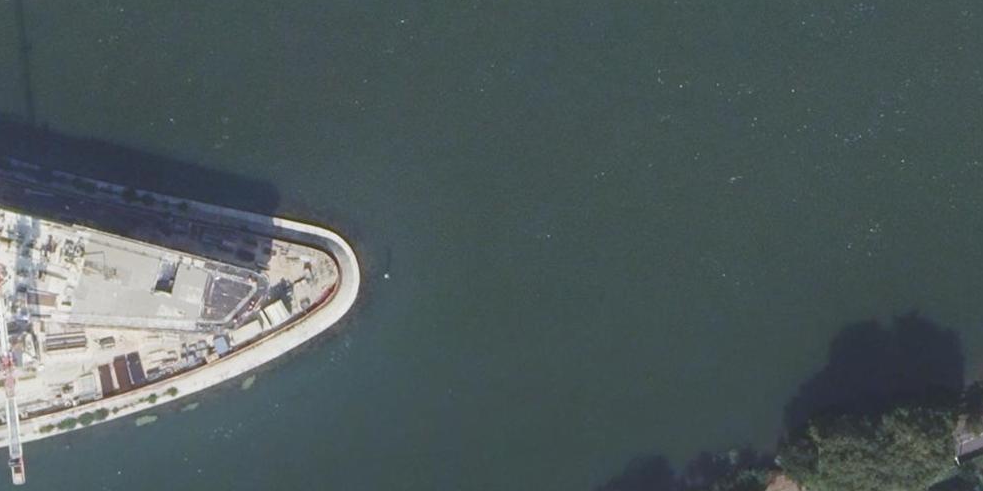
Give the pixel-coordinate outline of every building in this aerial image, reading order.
[(17,330),(54,325),(234,330),(268,297),(271,276),(0,210),(0,346),(17,330)]
